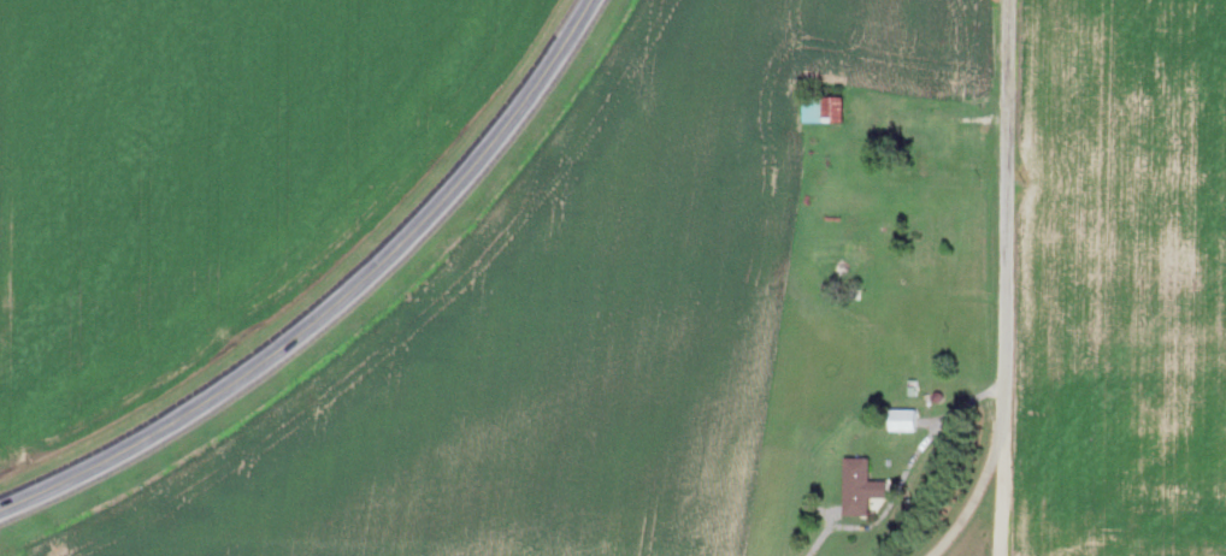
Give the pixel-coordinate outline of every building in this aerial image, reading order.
[(849,504),(859,504),(859,495),(868,495),(868,487),(869,487),(869,473),(873,473),(873,457),(848,458),(849,504)]
